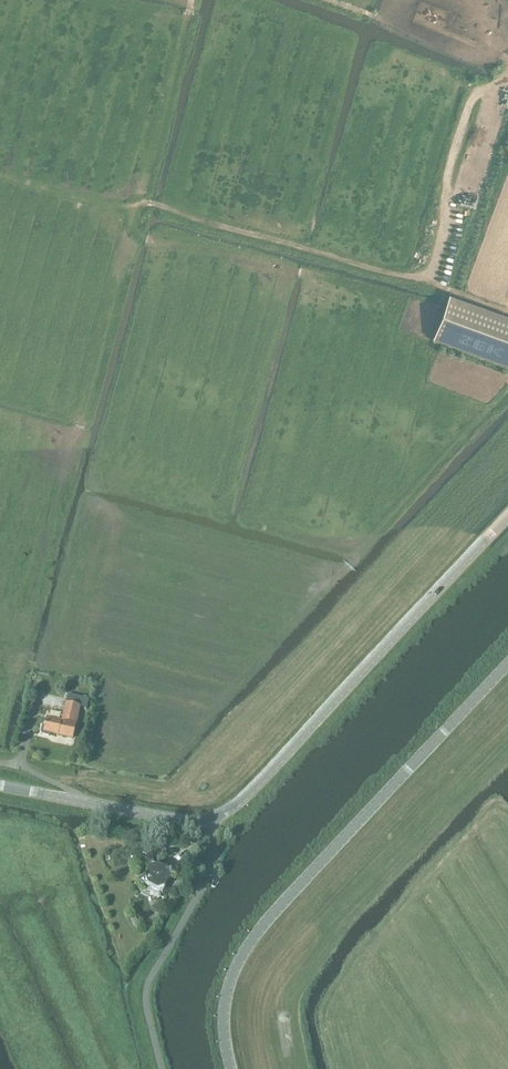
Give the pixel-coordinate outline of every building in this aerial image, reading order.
[(427,334),(507,363),(507,313),(443,290),(427,334)] [(49,737),(50,733),(72,738),(75,725),(80,707),(65,704),(62,721),(46,718),(45,726),(41,725),(40,733),(41,736),(49,737)] [(138,863),(139,862),(140,863),(141,863),(151,868),(146,877),(144,878),(145,884),(161,893),(168,881),(170,881),(170,879),(170,878),(180,876),(179,870),(169,872),(167,870),(165,870),(153,863),(152,854),(137,856),(138,863)]
